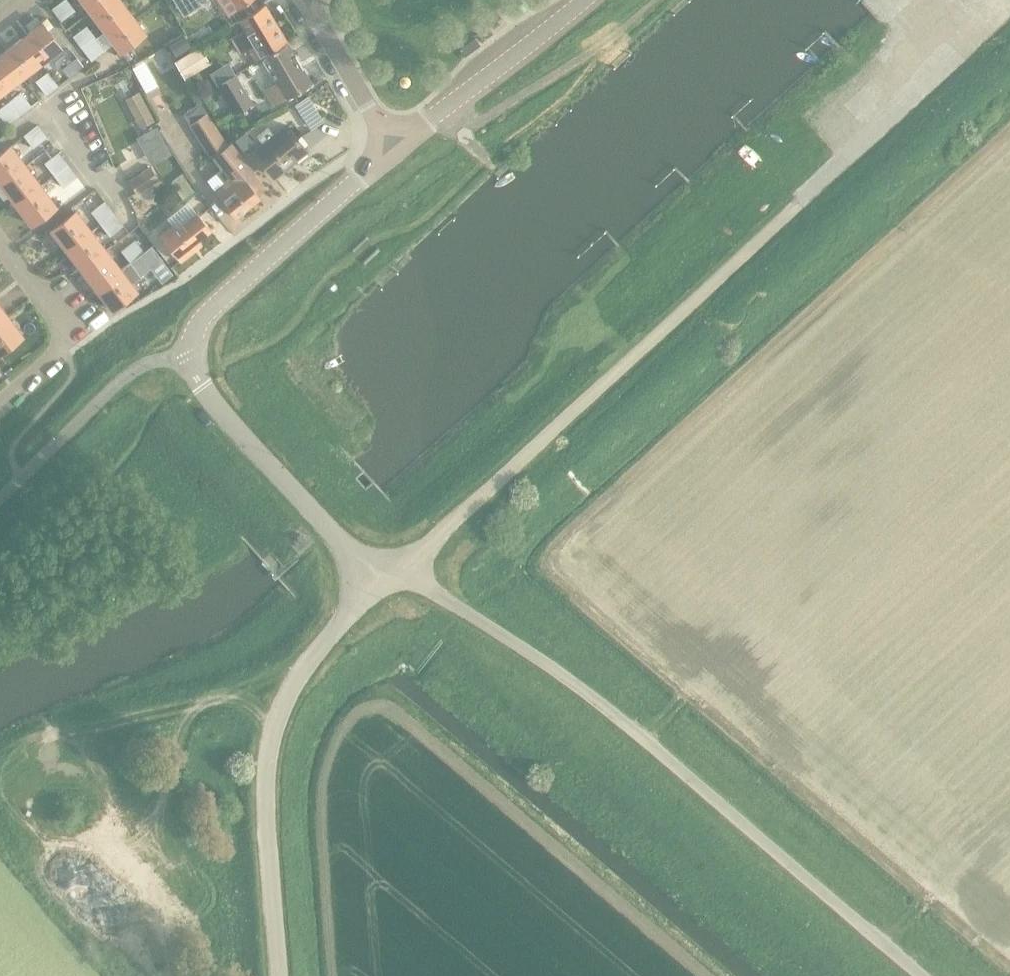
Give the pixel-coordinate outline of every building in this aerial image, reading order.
[(61,20),(75,9),(68,0),(62,0),(52,7),(61,20)] [(89,9),(101,0),(82,0),(89,9)] [(105,30),(129,11),(121,0),(101,0),(89,9),(105,30)] [(183,14),(199,4),(197,0),(174,0),(183,14)] [(259,52),(262,57),(287,42),(270,14),(264,4),(239,19),(244,28),(231,36),(241,53),(255,45),(259,52)] [(129,11),(105,30),(120,50),(145,31),(129,11)] [(42,21),(21,37),(42,60),(47,57),(51,62),(65,51),(61,46),(42,21)] [(73,35),(82,47),(95,37),(86,25),(73,35)] [(184,34),(168,44),(174,55),(190,45),(184,34)] [(460,48),(465,55),(481,44),(476,36),(460,48)] [(21,37),(1,52),(23,75),(42,60),(21,37)] [(95,37),(82,47),(91,59),(105,49),(95,37)] [(287,42),(262,57),(276,81),(263,87),(273,103),(285,97),(311,82),(293,52),(297,49),(292,40),(287,42)] [(175,59),(185,77),(210,63),(200,44),(175,59)] [(0,53),(0,88),(2,91),(23,75),(1,52),(0,53)] [(69,76),(83,65),(76,57),(62,68),(69,76)] [(58,84),(47,70),(35,80),(45,94),(58,84)] [(251,102),(234,73),(217,84),(234,112),(251,102)] [(20,91),(8,100),(19,114),(31,105),(20,91)] [(139,91),(124,99),(140,126),(154,118),(139,91)] [(183,112),(190,123),(189,123),(210,155),(226,145),(205,113),(211,109),(204,99),(183,112)] [(8,100),(0,107),(0,115),(7,124),(19,114),(8,100)] [(23,135),(33,147),(47,137),(37,124),(23,135)] [(256,133),(263,143),(253,150),(273,175),(306,149),(286,125),(275,133),(267,124),(256,133)] [(244,132),(234,140),(244,152),(254,144),(244,132)] [(224,182),(214,190),(235,216),(259,197),(256,193),(264,186),(230,143),(218,152),(227,163),(216,172),(224,182)] [(1,183),(25,165),(10,145),(0,152),(0,182),(1,183)] [(44,162),(54,175),(67,163),(58,151),(44,162)] [(67,163),(54,175),(63,187),(77,176),(67,163)] [(1,183),(17,205),(40,185),(25,165),(1,183)] [(129,179),(137,193),(158,179),(149,166),(129,179)] [(40,185),(17,205),(31,223),(55,205),(40,185)] [(91,211),(100,223),(115,214),(104,200),(91,211)] [(51,229),(66,249),(91,230),(75,210),(51,229)] [(159,234),(180,260),(201,243),(198,238),(211,228),(197,211),(175,228),(172,223),(159,234)] [(115,214),(100,223),(109,235),(123,225),(115,214)] [(66,249),(81,269),(106,251),(91,230),(66,249)] [(81,269),(97,289),(122,271),(121,270),(106,251),(81,269)] [(143,251),(131,263),(139,275),(153,264),(143,251)] [(122,271),(97,290),(112,308),(136,289),(131,283),(140,276),(139,275),(132,264),(131,263),(121,270),(122,271)] [(0,320),(0,351),(22,334),(7,314),(0,320)]
